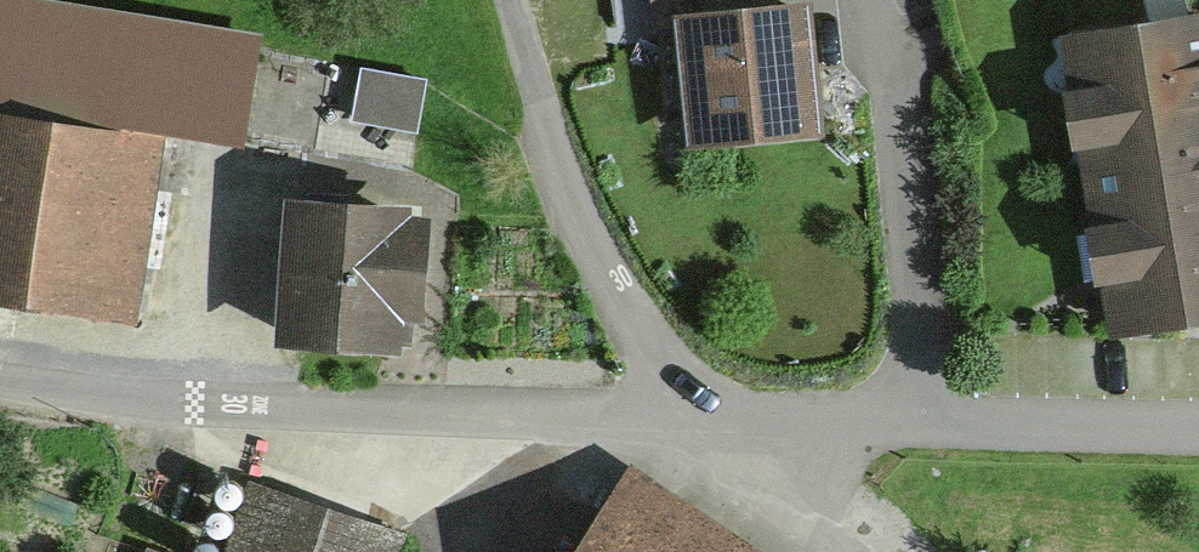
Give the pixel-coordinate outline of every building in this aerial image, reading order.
[(665,22),(709,19),(719,145),(839,137),(829,11),(795,14),(794,0),(663,0),(665,22)] [(1091,45),(1137,343),(1198,334),(1198,29),(1091,45)] [(0,61),(0,298),(141,322),(181,92),(0,61)] [(438,79),(376,67),(366,115),(429,127),(438,79)] [(450,216),(323,207),(312,348),(439,358),(450,216)] [(622,486),(580,551),(725,551),(622,486)] [(415,538),(278,489),(256,551),(410,551),(415,538)]
